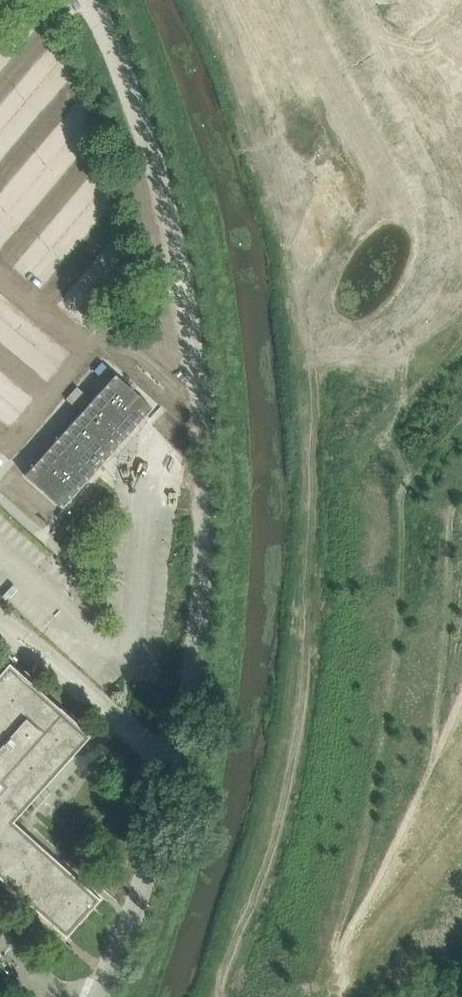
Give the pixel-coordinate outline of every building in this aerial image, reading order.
[(116,374),(25,475),(62,508),(152,407),(133,390),(119,378),(116,374)] [(4,670),(0,674),(0,878),(65,937),(66,938),(80,923),(88,914),(87,914),(101,899),(100,898),(14,822),(91,736),(76,723),(77,722),(61,708),(60,708),(10,663),(4,670)]
